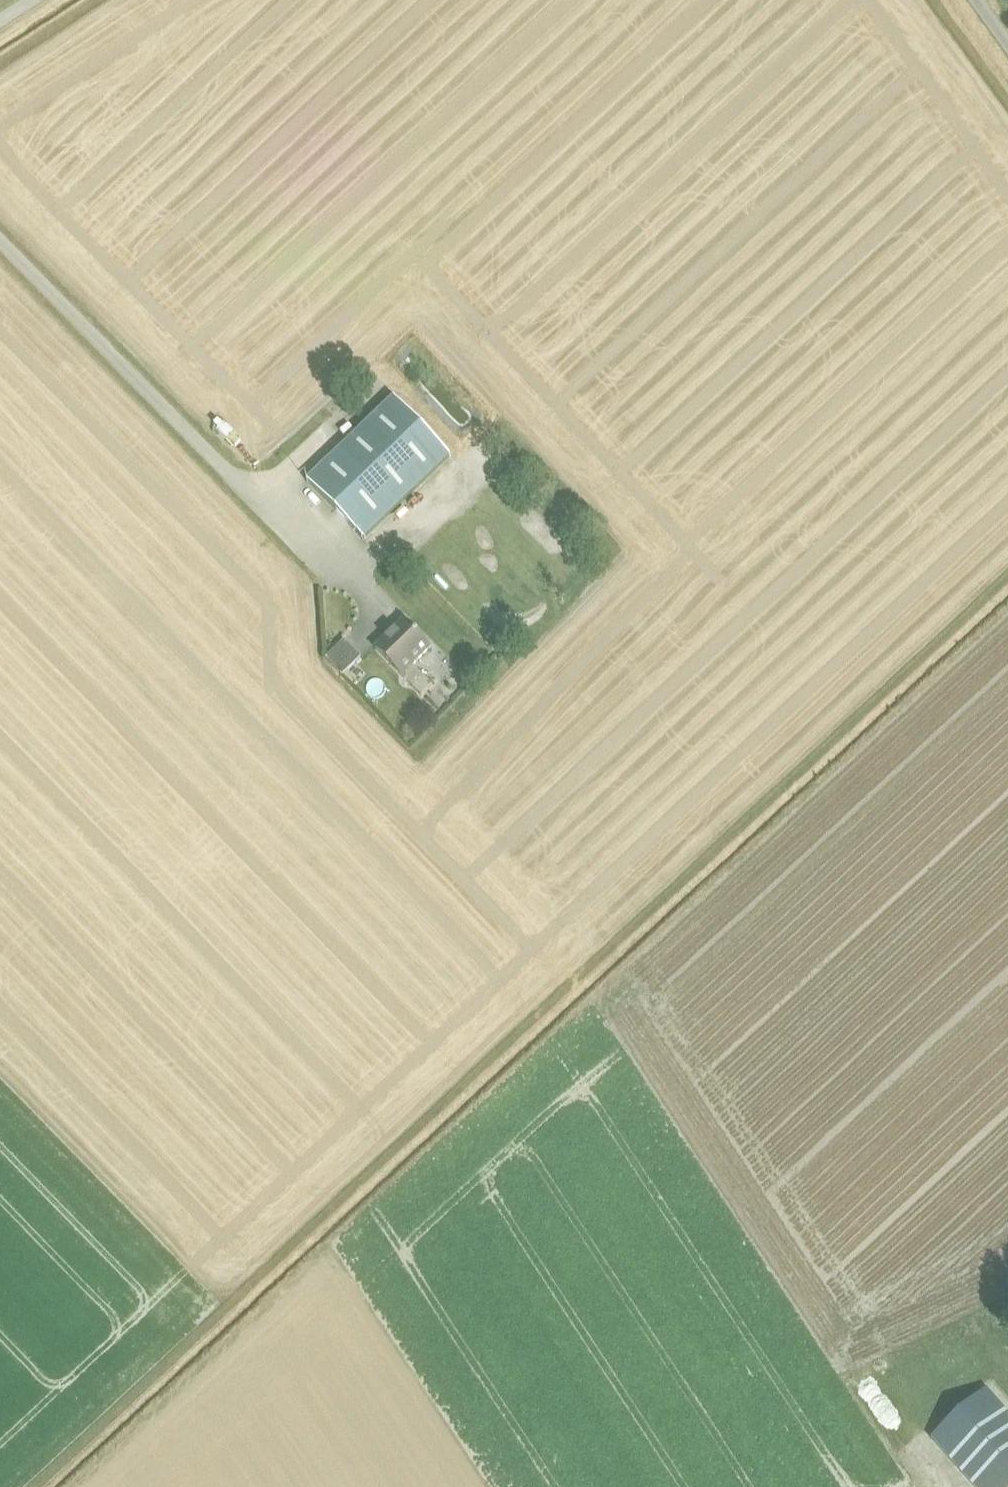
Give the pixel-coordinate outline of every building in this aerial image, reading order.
[(364,540),(450,456),(395,399),(308,482),(364,540)] [(422,696),(432,686),(413,666),(430,648),(404,622),(376,649),(422,696)] [(343,676),(361,659),(344,641),(326,659),(343,676)] [(989,1389),(933,1438),(976,1486),(1007,1486),(1007,1411),(989,1389)]
